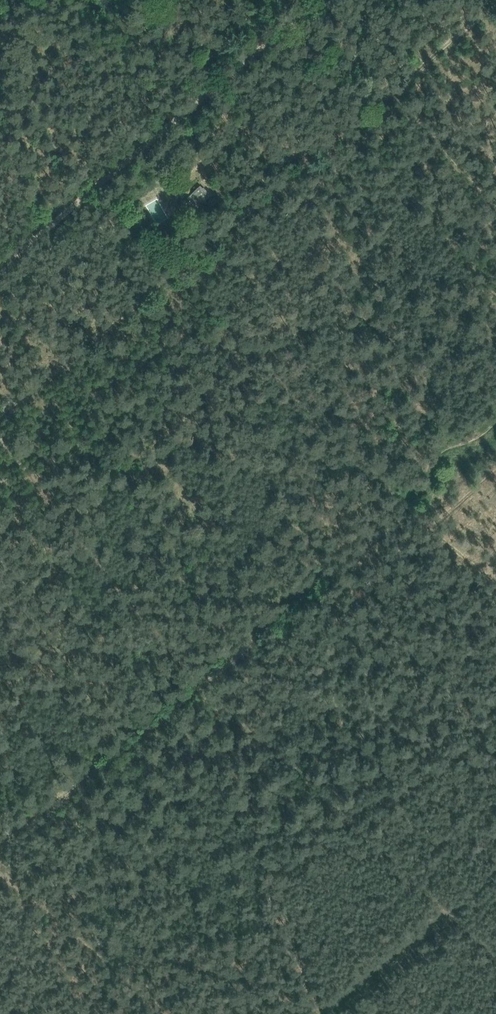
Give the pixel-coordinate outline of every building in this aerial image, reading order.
[(188,196),(198,207),(210,195),(200,185),(188,196)]
